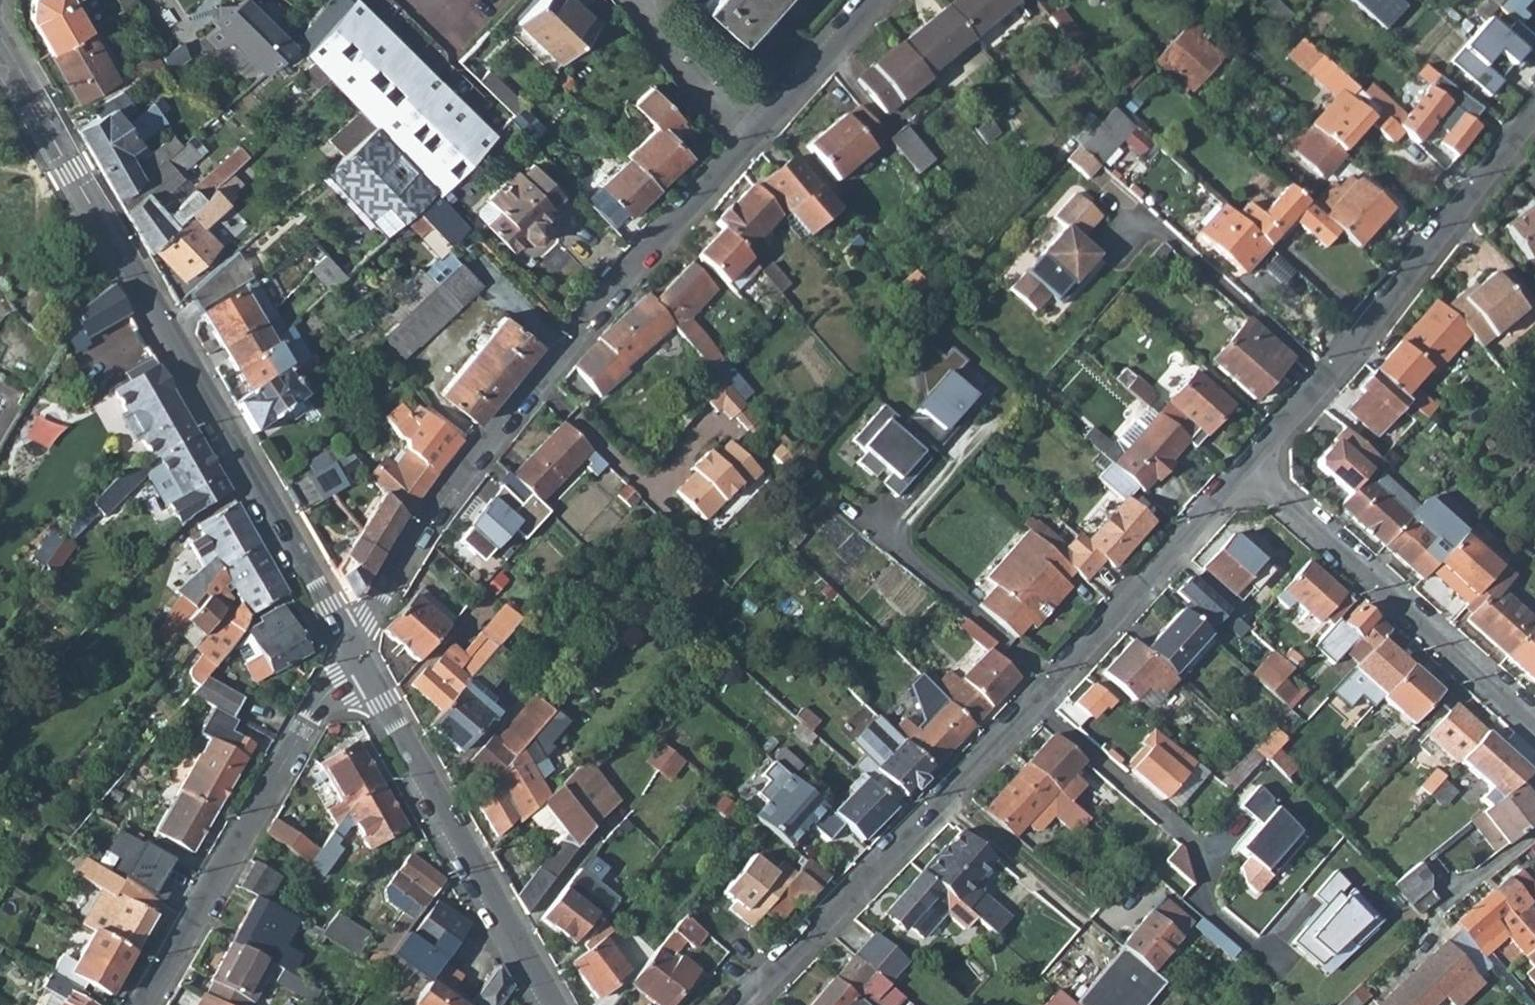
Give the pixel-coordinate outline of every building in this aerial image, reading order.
[(89,31),(71,0),(31,0),(30,18),(50,53),(89,31)] [(122,12),(138,3),(137,0),(117,0),(122,12)] [(304,56),(310,62),(327,80),(359,113),(372,127),(384,140),(439,83),(360,0),(359,0),(304,56)] [(563,0),(539,0),(512,28),(556,70),(593,30),(563,0)] [(701,10),(738,43),(766,12),(776,0),(710,0),(701,10)] [(1013,0),(955,0),(944,10),(970,42),(1006,12),(1016,4),(1013,0)] [(1284,23),(1292,15),(1276,0),(1262,0),(1260,2),(1284,23)] [(1384,27),(1405,3),(1401,0),(1354,0),(1384,27)] [(1504,0),(1487,0),(1496,9),(1504,0)] [(1509,20),(1527,0),(1504,0),(1496,9),(1509,20)] [(271,23),(251,4),(233,6),(212,22),(216,27),(206,37),(216,48),(231,41),(264,74),(295,47),(271,23)] [(970,42),(944,10),(899,47),(900,47),(927,79),(970,42)] [(1452,62),(1474,81),(1500,51),(1516,64),(1534,43),(1534,41),(1515,23),(1507,32),(1491,18),(1452,62)] [(1184,24),(1149,64),(1172,84),(1206,44),(1184,24)] [(79,103),(117,81),(100,50),(89,31),(50,53),(79,103)] [(1390,121),(1377,109),(1300,38),(1291,48),(1340,93),(1312,124),(1341,150),(1365,124),(1378,136),(1385,128),(1390,121)] [(1265,51),(1269,47),(1264,42),(1260,46),(1265,51)] [(1206,44),(1172,84),(1185,96),(1186,97),(1220,57),(1206,44)] [(900,47),(858,82),(885,117),(930,82),(927,79),(900,47)] [(156,55),(132,68),(140,82),(162,69),(156,55)] [(318,89),(327,80),(310,62),(300,71),(318,89)] [(523,105),(522,103),(487,69),(476,79),(514,116),(518,111),(523,105)] [(1455,156),(1476,127),(1467,119),(1477,107),(1435,73),(1425,88),(1401,116),(1422,135),(1430,120),(1438,126),(1430,137),(1455,156)] [(439,83),(384,140),(432,191),(437,196),(493,137),(439,83)] [(656,188),(688,158),(671,139),(684,128),(677,120),(679,118),(650,87),(632,104),(655,129),(625,155),(629,159),(656,188)] [(122,93),(93,110),(98,118),(77,130),(88,150),(138,114),(122,93)] [(138,114),(88,150),(95,161),(118,200),(153,170),(164,160),(180,147),(172,137),(133,166),(124,150),(136,141),(134,137),(166,114),(157,100),(138,114)] [(1415,144),(1422,135),(1401,116),(1385,101),(1377,109),(1390,121),(1401,131),(1415,144)] [(1097,121),(1075,144),(1097,164),(1131,125),(1110,106),(1097,121)] [(808,146),(837,182),(889,140),(862,107),(848,117),(846,115),(808,146)] [(1064,134),(1075,144),(1097,121),(1085,111),(1064,134)] [(343,154),(372,127),(359,113),(329,140),(343,154)] [(1388,145),(1401,131),(1390,121),(1385,128),(1378,136),(1388,145)] [(1341,150),(1312,124),(1291,147),(1319,173),(1341,150)] [(351,199),(357,209),(329,235),(356,264),(381,240),(404,218),(413,209),(432,191),(384,140),(372,127),(343,154),(310,184),(326,201),(341,189),(351,199)] [(906,130),(890,141),(918,176),(933,165),(906,130)] [(147,251),(152,247),(213,188),(228,174),(247,156),(238,147),(197,185),(191,190),(193,192),(168,216),(163,211),(137,235),(147,251)] [(629,159),(599,186),(614,202),(626,216),(656,188),(629,159)] [(761,185),(787,215),(818,190),(793,159),(761,185)] [(161,180),(125,213),(137,235),(163,211),(156,203),(181,178),(164,160),(153,170),(161,180)] [(514,170),(485,197),(498,212),(485,224),(510,252),(523,242),(537,245),(546,238),(545,228),(546,222),(554,213),(550,208),(562,196),(530,162),(518,174),(514,170)] [(153,170),(118,200),(125,213),(161,180),(153,170)] [(1336,232),(1353,248),(1387,209),(1354,181),(1319,217),(1336,232)] [(751,186),(732,206),(730,205),(716,221),(715,223),(721,231),(723,230),(742,252),(777,216),(770,208),(751,186)] [(1233,217),(1265,246),(1276,234),(1287,222),(1289,224),(1319,251),(1336,232),(1319,217),(1286,187),(1260,217),(1245,204),(1233,217)] [(213,188),(152,247),(179,276),(215,241),(202,227),(227,203),(213,188)] [(447,246),(467,227),(437,196),(432,191),(413,209),(428,225),(447,246)] [(1098,216),(1072,192),(1051,216),(1066,229),(1025,273),(1060,306),(1076,289),(1073,286),(1099,258),(1078,239),(1098,216)] [(498,212),(485,197),(474,207),(474,212),(485,224),(498,212)] [(1233,217),(1220,205),(1196,233),(1240,274),(1265,246),(1233,217)] [(1503,230),(1526,262),(1534,255),(1534,206),(1503,230)] [(428,225),(413,209),(404,218),(419,234),(428,225)] [(1289,224),(1287,222),(1276,234),(1279,236),(1289,224)] [(758,271),(742,252),(723,230),(721,231),(697,257),(725,284),(736,272),(743,280),(752,272),(760,281),(764,277),(758,271)] [(1168,249),(1161,243),(1147,260),(1155,268),(1165,258),(1162,255),(1168,249)] [(423,269),(437,283),(456,265),(443,250),(423,269)] [(311,270),(330,289),(344,276),(325,256),(311,270)] [(777,293),(787,285),(768,262),(758,271),(764,277),(766,279),(777,293)] [(473,293),(480,286),(458,263),(456,265),(437,283),(459,305),(473,293)] [(702,334),(686,317),(713,289),(687,263),(652,302),(672,326),(707,365),(710,369),(711,369),(720,361),(702,334)] [(416,303),(437,283),(423,269),(422,267),(400,289),(409,297),(416,303)] [(911,270),(925,287),(929,284),(914,267),(911,270)] [(897,281),(911,298),(925,287),(911,270),(897,281)] [(1494,272),(1477,287),(1467,296),(1463,291),(1443,310),(1460,325),(1459,327),(1467,337),(1479,350),(1526,307),(1494,272)] [(416,303),(395,323),(380,337),(402,360),(459,305),(437,283),(416,303)] [(1467,296),(1477,287),(1472,283),(1463,291),(1467,296)] [(252,285),(241,292),(251,308),(262,302),(252,285)] [(125,315),(109,287),(70,317),(84,339),(125,315)] [(228,300),(202,315),(220,347),(260,324),(251,308),(241,292),(228,300)] [(624,369),(672,326),(652,302),(646,296),(598,338),(599,341),(587,353),(582,357),(574,367),(599,397),(614,384),(628,373),(624,369)] [(389,315),(395,323),(416,303),(409,297),(389,315)] [(1383,381),(1405,401),(1415,389),(1467,337),(1459,327),(1460,325),(1443,310),(1434,303),(1396,343),(1398,345),(1390,354),(1400,363),(1383,381)] [(220,347),(235,372),(280,346),(279,343),(278,338),(284,333),(272,313),(261,323),(260,324),(220,347)] [(501,391),(524,362),(532,353),(538,347),(538,346),(503,317),(502,317),(440,394),(475,424),(501,391)] [(1289,358),(1247,319),(1210,361),(1252,399),(1289,358)] [(912,350),(923,400),(916,408),(926,417),(942,431),(956,414),(964,421),(976,407),(969,400),(979,389),(958,371),(966,363),(950,348),(942,357),(922,339),(912,350)] [(280,346),(235,372),(247,394),(283,372),(286,377),(303,362),(297,351),(287,357),(280,346)] [(1373,372),(1383,381),(1400,363),(1390,354),(1373,372)] [(125,387),(156,369),(149,358),(119,376),(125,387)] [(253,433),(285,410),(302,398),(307,402),(323,387),(304,362),(303,362),(286,377),(283,372),(247,394),(235,402),(253,433)] [(680,431),(704,402),(722,382),(711,369),(710,369),(707,365),(698,374),(706,383),(691,400),(676,418),(679,421),(675,426),(680,431)] [(152,462),(195,437),(156,369),(125,387),(113,394),(125,414),(137,435),(140,440),(152,462)] [(1115,382),(1124,390),(1135,379),(1124,370),(1115,382)] [(1405,401),(1383,381),(1373,372),(1357,388),(1362,392),(1346,410),(1375,435),(1399,408),(1405,401)] [(1229,406),(1211,390),(1194,374),(1155,417),(1184,443),(1196,430),(1203,435),(1229,406)] [(1144,407),(1154,396),(1135,379),(1124,390),(1144,407)] [(756,421),(722,382),(704,402),(712,412),(717,408),(727,421),(732,416),(744,430),(756,421)] [(1425,420),(1435,408),(1415,389),(1405,401),(1420,414),(1425,420)] [(1413,422),(1420,414),(1405,401),(1399,408),(1413,422)] [(922,453),(929,446),(917,435),(904,424),(883,405),(852,440),(866,452),(856,463),(874,479),(884,468),(890,474),(881,485),(896,498),(930,460),(922,453)] [(1155,417),(1144,407),(1127,426),(1138,435),(1155,417)] [(450,456),(459,443),(427,417),(422,412),(419,417),(423,421),(416,429),(399,408),(384,421),(406,447),(407,452),(435,475),(450,456)] [(427,417),(459,443),(464,438),(431,412),(427,417)] [(137,435),(125,414),(117,419),(132,445),(140,440),(137,435)] [(926,424),(917,435),(929,446),(936,452),(964,421),(956,414),(942,431),(926,417),(918,417),(926,424)] [(917,435),(926,424),(918,417),(909,418),(904,424),(917,435)] [(1184,443),(1155,417),(1138,435),(1127,426),(1108,447),(1090,430),(1081,440),(1109,464),(1135,487),(1140,492),(1153,479),(1154,480),(1168,465),(1166,463),(1184,443)] [(1523,428),(1534,446),(1534,420),(1523,428)] [(563,423),(511,476),(535,501),(539,504),(584,457),(590,463),(597,457),(587,447),(563,423)] [(1380,460),(1343,429),(1332,442),(1333,442),(1336,444),(1328,453),(1326,451),(1317,462),(1318,468),(1349,494),(1380,460)] [(180,529),(228,494),(195,437),(152,462),(118,481),(118,482),(87,510),(96,519),(102,514),(122,492),(149,477),(161,469),(179,501),(167,508),(180,529)] [(709,457),(705,452),(686,469),(690,475),(673,491),(702,521),(755,472),(726,441),(709,457)] [(1336,444),(1333,442),(1326,451),(1328,453),(1336,444)] [(300,466),(320,501),(344,487),(340,478),(335,470),(324,451),(301,466),(300,466)] [(404,517),(435,475),(407,452),(394,468),(392,470),(389,471),(384,476),(386,480),(379,488),(383,494),(403,518),(404,517)] [(1383,546),(1409,518),(1373,485),(1381,475),(1387,468),(1380,460),(1349,494),(1338,506),(1383,546)] [(1112,567),(1149,524),(1124,501),(1135,487),(1109,464),(1096,479),(1121,503),(1086,544),(1078,536),(1065,550),(1044,531),(1036,540),(1073,574),(1083,583),(1104,560),(1112,567)] [(161,469),(149,477),(167,508),(179,501),(161,469)] [(535,501),(511,476),(507,472),(496,483),(524,511),(535,501)] [(1409,518),(1417,508),(1381,475),(1373,485),(1409,518)] [(617,496),(623,502),(632,492),(631,491),(626,486),(617,496)] [(619,507),(625,513),(638,498),(632,492),(623,502),(619,507)] [(357,597),(403,518),(383,494),(360,530),(367,536),(354,565),(353,570),(338,578),(341,584),(348,597),(349,599),(352,600),(355,600),(356,599),(357,597)] [(1462,532),(1425,499),(1417,508),(1409,518),(1383,546),(1420,579),(1431,568),(1462,532)] [(202,597),(258,547),(234,505),(199,534),(213,559),(207,565),(201,569),(198,573),(194,579),(191,586),(202,597)] [(619,507),(612,515),(617,520),(625,513),(619,507)] [(1431,568),(1456,590),(1453,593),(1466,604),(1488,581),(1497,570),(1473,548),(1477,543),(1463,531),(1462,532),(1431,568)] [(1028,626),(1033,630),(1069,590),(1063,585),(1073,574),(1036,540),(1027,533),(984,580),(995,590),(979,608),(1014,640),(1028,626)] [(1248,610),(1233,596),(1250,578),(1256,584),(1270,569),(1232,536),(1192,580),(1238,622),(1248,610)] [(56,548),(43,566),(52,578),(73,548),(62,539),(56,548)] [(272,571),(258,547),(202,597),(207,602),(197,614),(196,614),(186,626),(202,640),(221,615),(234,599),(227,594),(231,590),(233,593),(272,571)] [(1307,562),(1307,561),(1281,591),(1280,591),(1274,599),(1286,609),(1293,602),(1317,624),(1322,619),(1330,627),(1352,602),(1307,562)] [(286,595),(272,571),(233,593),(234,594),(236,597),(242,608),(229,623),(221,615),(202,640),(195,649),(204,656),(192,671),(204,680),(226,654),(228,652),(229,650),(230,648),(236,639),(240,635),(243,629),(244,627),(245,625),(245,622),(246,621),(246,619),(247,618),(286,596),(286,595)] [(1238,622),(1192,580),(1188,577),(1175,593),(1200,615),(1193,623),(1206,634),(1218,620),(1225,626),(1238,638),(1246,629),(1238,622)] [(627,587),(632,583),(626,578),(622,582),(627,587)] [(1488,581),(1466,604),(1465,606),(1472,613),(1466,620),(1505,657),(1534,624),(1534,623),(1488,581)] [(448,628),(456,618),(421,588),(413,598),(447,628),(448,628)] [(190,608),(197,614),(207,602),(202,597),(190,608)] [(413,598),(383,631),(418,662),(447,628),(413,598)] [(185,603),(164,627),(176,637),(186,626),(196,614),(197,614),(190,608),(185,603)] [(440,711),(498,646),(510,631),(519,621),(502,606),(459,653),(452,646),(437,662),(438,664),(430,672),(426,669),(412,686),(440,711)] [(1386,633),(1356,606),(1341,624),(1343,626),(1357,639),(1351,645),(1343,654),(1356,666),(1379,641),(1386,633)] [(243,665),(253,683),(304,656),(279,610),(258,621),(260,625),(246,633),(259,656),(243,665)] [(1193,623),(1179,610),(1142,651),(1175,681),(1211,639),(1206,634),(1193,623)] [(447,628),(458,637),(472,621),(462,611),(456,618),(448,628),(447,628)] [(986,652),(942,697),(971,724),(1015,679),(988,652),(995,645),(962,617),(955,624),(959,627),(958,629),(986,652)] [(1206,634),(1211,639),(1225,626),(1218,620),(1206,634)] [(629,624),(616,638),(629,650),(642,636),(629,624)] [(1505,657),(1534,683),(1534,624),(1505,657)] [(1351,645),(1357,639),(1343,626),(1337,633),(1351,645)] [(259,656),(246,633),(235,648),(243,665),(259,656)] [(1211,639),(1175,681),(1183,688),(1220,647),(1211,639)] [(1380,699),(1409,667),(1379,641),(1356,666),(1354,668),(1366,680),(1362,685),(1379,701),(1380,699)] [(1164,692),(1175,681),(1142,651),(1132,642),(1103,675),(1134,702),(1139,696),(1147,688),(1152,692),(1157,687),(1164,692)] [(487,696),(504,677),(512,659),(498,646),(440,711),(427,726),(457,752),(475,734),(478,737),(499,714),(489,706),(493,702),(487,696)] [(1279,659),(1291,670),(1299,662),(1287,650),(1279,659)] [(1272,652),(1251,675),(1271,693),(1288,675),(1291,670),(1279,659),(1272,652)] [(1380,699),(1409,726),(1438,693),(1409,667),(1380,699)] [(925,708),(910,724),(905,718),(892,732),(930,769),(972,726),(972,725),(971,724),(942,697),(914,669),(900,684),(925,708)] [(1290,710),(1306,692),(1288,675),(1271,693),(1289,709),(1290,710)] [(230,721),(241,701),(204,680),(189,697),(211,709),(230,721)] [(1147,688),(1139,696),(1153,709),(1166,695),(1164,692),(1157,687),(1152,692),(1147,688)] [(848,689),(831,708),(859,736),(868,727),(877,718),(871,711),(848,689)] [(550,714),(535,700),(497,741),(503,747),(534,714),(543,723),(546,720),(550,714)] [(808,730),(817,721),(802,707),(793,717),(808,730)] [(1458,761),(1482,733),(1453,707),(1421,744),(1435,758),(1442,751),(1456,763),(1458,761)] [(174,792),(213,815),(251,748),(227,735),(234,723),(230,721),(211,709),(196,735),(207,741),(197,758),(194,757),(174,792)] [(491,783),(530,738),(543,723),(534,714),(503,747),(497,741),(493,738),(470,763),(491,783)] [(868,727),(892,751),(875,770),(904,796),(930,769),(892,732),(886,726),(877,718),(868,727)] [(1122,746),(1104,729),(1092,743),(1111,759),(1122,746)] [(1163,799),(1195,764),(1151,730),(1143,739),(1150,746),(1141,757),(1130,770),(1163,799)] [(1276,730),(1254,752),(1257,754),(1262,759),(1265,761),(1267,760),(1277,749),(1286,740),(1276,730)] [(1529,775),(1514,762),(1482,733),(1458,761),(1490,789),(1483,796),(1472,808),(1480,815),(1517,785),(1529,775)] [(1052,735),(1025,764),(1059,794),(1065,799),(1080,781),(1067,770),(1078,758),(1072,753),(1052,735)] [(530,738),(491,783),(486,789),(489,793),(475,802),(496,837),(514,821),(517,825),(522,821),(527,817),(558,786),(559,786),(530,738)] [(1134,750),(1141,757),(1150,746),(1143,739),(1134,750)] [(668,781),(683,761),(660,742),(644,762),(668,781)] [(351,809),(379,789),(355,746),(318,766),(339,802),(328,819),(337,825),(345,814),(351,809)] [(612,773),(594,748),(594,749),(582,761),(600,783),(612,773)] [(790,774),(798,765),(780,749),(772,758),(790,774)] [(1220,783),(1231,792),(1262,759),(1257,754),(1254,752),(1251,749),(1220,783)] [(1286,780),(1296,769),(1277,749),(1267,760),(1286,780)] [(589,828),(617,804),(600,783),(582,761),(582,762),(559,786),(558,786),(589,828)] [(827,841),(842,823),(831,813),(830,814),(770,761),(758,774),(765,780),(754,794),(764,802),(751,817),(756,822),(790,850),(804,833),(800,829),(805,823),(810,827),(827,841)] [(1490,789),(1458,761),(1456,763),(1451,768),(1483,796),(1490,789)] [(1025,764),(983,810),(1014,837),(1026,824),(1041,807),(1053,817),(1062,824),(1076,809),(1065,799),(1059,794),(1025,764)] [(1427,795),(1440,780),(1446,774),(1436,766),(1410,795),(1419,804),(1420,804),(1427,795)] [(185,855),(189,858),(208,825),(213,815),(174,792),(148,777),(134,769),(127,781),(134,786),(168,806),(154,829),(151,835),(160,841),(171,847),(169,851),(174,855),(175,852),(177,850),(185,855)] [(846,786),(852,792),(864,780),(863,778),(858,774),(846,786)] [(1480,815),(1504,847),(1534,823),(1534,780),(1530,775),(1517,785),(1480,815)] [(893,807),(889,803),(864,780),(852,792),(831,813),(842,823),(860,840),(893,807)] [(1427,795),(1438,804),(1450,790),(1440,780),(1427,795)] [(526,916),(589,828),(558,786),(527,817),(556,852),(542,871),(539,869),(516,898),(526,916)] [(379,789),(351,809),(345,814),(337,825),(317,854),(308,867),(322,877),(338,855),(332,851),(339,842),(342,840),(346,838),(357,832),(368,851),(403,831),(379,789)] [(1259,823),(1236,847),(1247,856),(1239,864),(1244,884),(1258,896),(1274,878),(1268,872),(1303,834),(1255,790),(1241,806),(1259,823)] [(1041,807),(1026,824),(1034,831),(1041,831),(1053,817),(1041,807)] [(750,829),(756,822),(751,817),(747,814),(741,821),(750,829)] [(1494,855),(1504,847),(1480,815),(1469,823),(1494,855)] [(93,821),(88,817),(81,824),(92,833),(75,852),(82,857),(89,862),(108,838),(93,821)] [(273,821),(264,835),(308,867),(317,854),(273,821)] [(800,829),(804,833),(810,827),(805,823),(800,829)] [(357,832),(346,838),(357,857),(368,851),(357,832)] [(936,854),(921,872),(973,916),(978,921),(995,936),(1011,918),(982,893),(981,877),(995,861),(961,832),(947,848),(939,857),(936,855),(936,854)] [(936,855),(939,857),(947,848),(945,846),(936,855)] [(89,862),(82,857),(75,868),(96,882),(103,872),(89,862)] [(408,857),(386,888),(409,905),(402,915),(382,943),(393,951),(443,882),(408,857)] [(790,878),(798,869),(788,860),(780,871),(790,878)] [(795,901),(800,905),(824,878),(804,861),(798,869),(790,878),(781,889),(795,901)] [(279,879),(253,864),(239,888),(238,889),(265,904),(279,879)] [(584,864),(559,895),(541,919),(572,944),(593,918),(600,924),(606,917),(624,894),(584,864)] [(1428,891),(1426,888),(1425,876),(1417,865),(1389,887),(1408,907),(1428,891)] [(1332,868),(1312,896),(1326,906),(1294,941),(1320,963),(1344,937),(1355,946),(1382,919),(1332,868)] [(1506,879),(1528,904),(1534,897),(1534,889),(1517,869),(1506,879)] [(151,917),(155,909),(120,884),(103,872),(96,882),(101,886),(118,899),(107,918),(100,929),(98,927),(93,935),(130,956),(153,918),(151,917)] [(921,940),(943,915),(961,930),(973,916),(921,872),(883,914),(902,930),(907,926),(921,940)] [(1526,906),(1528,904),(1506,879),(1491,892),(1518,921),(1523,927),(1534,940),(1534,916),(1526,906)] [(158,904),(122,882),(120,884),(155,909),(158,904)] [(88,906),(107,918),(118,899),(101,886),(88,906)] [(409,905),(386,888),(382,893),(384,903),(402,915),(409,905)] [(764,911),(775,921),(795,901),(781,889),(764,911)] [(1428,891),(1408,907),(1417,916),(1433,904),(1436,901),(1428,891)] [(1491,892),(1453,927),(1457,932),(1488,966),(1514,995),(1519,991),(1486,954),(1480,947),(1499,931),(1502,935),(1518,921),(1491,892)] [(298,922),(303,912),(277,897),(272,907),(298,922)] [(1148,969),(1151,971),(1191,924),(1163,899),(1122,946),(1148,969)] [(628,984),(655,1004),(669,1004),(694,971),(677,957),(672,962),(669,956),(681,942),(690,950),(715,919),(693,900),(628,984)] [(254,901),(234,938),(235,938),(232,944),(249,954),(253,948),(261,932),(270,937),(274,939),(281,927),(284,929),(288,923),(291,923),(291,922),(254,901)] [(410,940),(429,954),(395,1004),(412,1004),(441,962),(468,924),(436,902),(410,940)] [(321,935),(320,937),(358,959),(370,938),(336,917),(321,935)] [(1232,943),(1204,919),(1195,929),(1223,952),(1232,943)] [(1523,958),(1534,948),(1534,940),(1523,927),(1518,921),(1502,935),(1505,938),(1523,958)] [(613,986),(609,980),(624,968),(599,934),(603,931),(599,925),(584,945),(588,951),(570,964),(596,999),(613,986)] [(1502,935),(1499,931),(1480,947),(1486,954),(1494,948),(1505,938),(1502,935)] [(253,948),(262,953),(270,937),(261,932),(253,948)] [(1469,971),(1475,978),(1488,966),(1457,932),(1400,984),(1379,1004),(1432,1004),(1469,971)] [(93,935),(91,934),(73,965),(60,957),(48,977),(78,995),(84,985),(106,998),(130,956),(93,935)] [(886,985),(906,962),(872,934),(853,956),(886,985)] [(367,965),(379,971),(393,951),(382,943),(367,965)] [(209,982),(212,983),(205,996),(221,1004),(244,1004),(246,1002),(250,1003),(264,976),(270,966),(249,954),(232,944),(231,944),(209,982)] [(1122,946),(1073,1003),(1075,1004),(1117,1004),(1148,969),(1122,946)] [(1534,987),(1534,948),(1523,958),(1532,968),(1525,975),(1534,987)] [(865,1004),(872,1004),(879,997),(887,1004),(896,1004),(902,998),(886,985),(853,956),(834,978),(865,1004)] [(412,1004),(469,1004),(452,992),(461,976),(441,962),(412,1004)] [(270,966),(264,976),(276,983),(281,972),(270,966)] [(509,988),(497,967),(475,999),(484,1004),(496,1004),(509,988)] [(276,983),(287,990),(293,979),(281,972),(276,983)] [(83,1004),(86,999),(78,995),(48,977),(40,991),(62,1003),(60,1004),(84,1004),(83,1004)] [(834,978),(810,1004),(865,1004),(834,978)] [(308,987),(293,979),(287,990),(302,998),(308,987)] [(1367,995),(1358,985),(1338,1004),(1337,1004),(1357,1004),(1367,995)] [(1073,1003),(1059,992),(1049,1004),(1072,1004),(1073,1003)] [(205,996),(202,995),(197,1004),(221,1004),(205,996)]
